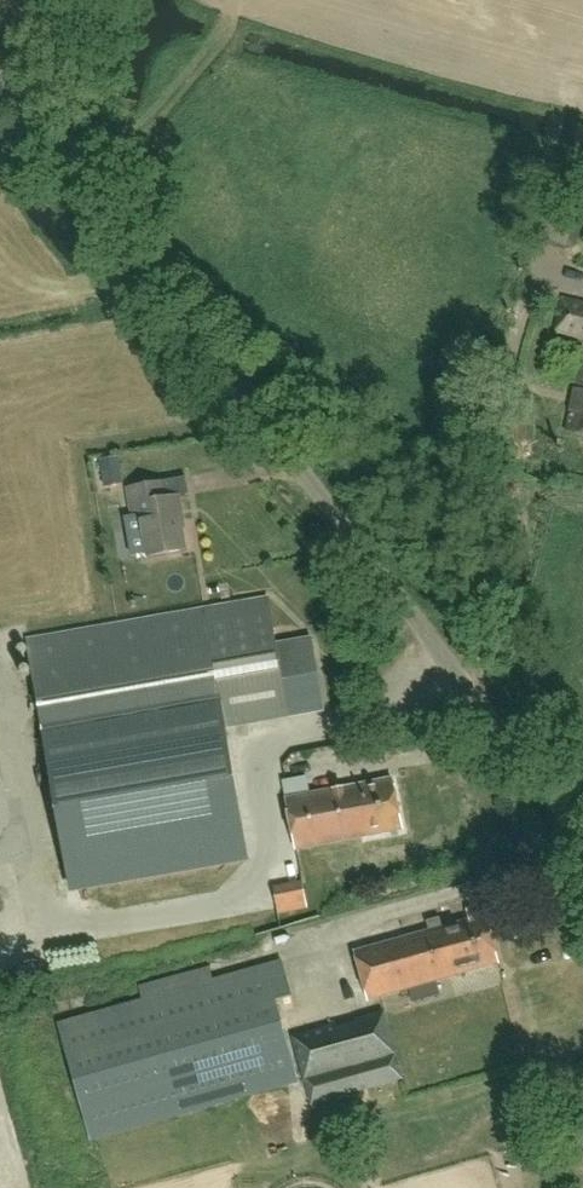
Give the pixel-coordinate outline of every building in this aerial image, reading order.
[(547,210),(537,242),(567,251),(576,219),(547,210)] [(562,298),(555,331),(582,339),(582,304),(562,298)] [(582,368),(569,431),(582,434),(582,368)] [(119,456),(100,459),(102,477),(122,474),(119,456)] [(150,557),(187,551),(182,522),(184,521),(179,497),(165,500),(162,483),(129,490),(133,514),(142,512),(150,557)] [(269,597),(28,641),(51,769),(53,781),(57,801),(45,804),(47,816),(59,815),(70,880),(58,883),(60,890),(248,857),(229,750),(227,738),(225,727),(290,715),(325,709),(312,638),(277,644),(269,597)] [(376,740),(387,738),(386,728),(374,729),(376,740)] [(297,850),(405,829),(395,778),(288,799),(297,850)] [(303,881),(274,887),(279,914),(308,908),(303,881)] [(370,999),(499,963),(483,906),(469,910),(472,920),(357,952),(370,999)] [(278,1001),(295,996),(284,960),(59,1023),(92,1143),(302,1083),(278,1001)] [(313,1106),(405,1080),(386,1011),(293,1037),(313,1106)] [(266,1099),(273,1125),(287,1121),(280,1096),(266,1099)] [(574,1118),(580,1138),(582,1137),(582,1115),(574,1118)]
